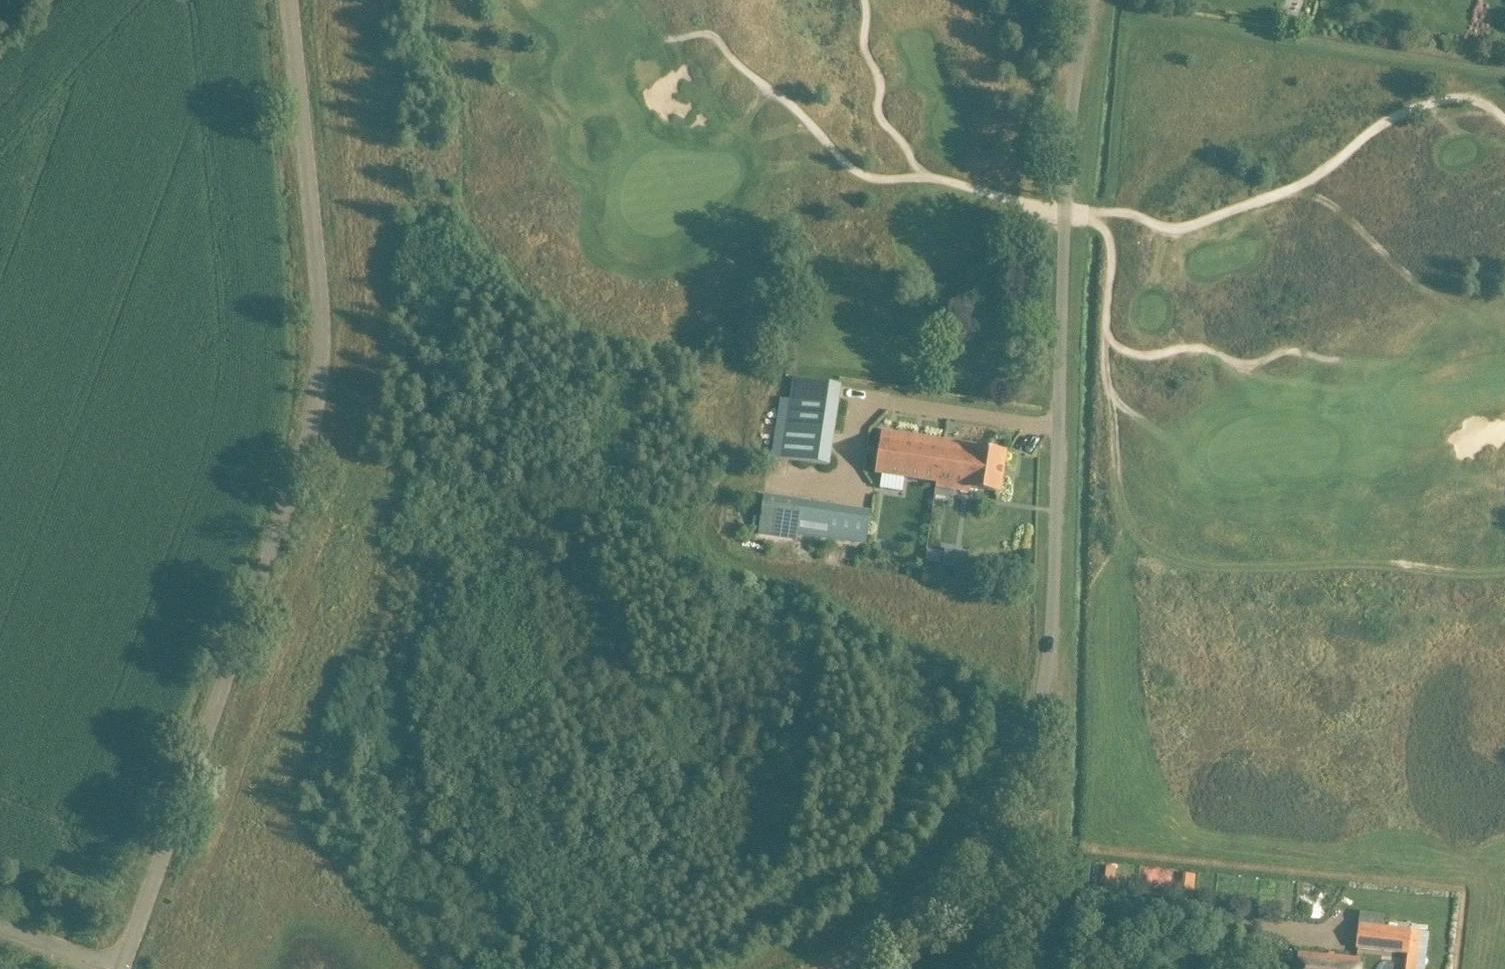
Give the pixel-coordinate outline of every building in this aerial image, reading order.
[(781,398),(772,456),(782,458),(830,465),(841,387),(794,380),(791,399),(781,398)] [(882,432),(876,473),(882,474),(905,477),(938,482),(944,441),(882,432)] [(944,441),(938,482),(952,484),(951,489),(968,492),(968,488),(979,490),(999,492),(1005,453),(985,450),(975,448),(976,446),(944,441)] [(868,546),(872,521),(873,512),(782,497),(781,503),(764,500),(758,534),(793,540),(795,534),(868,546)] [(1405,954),(1403,968),(1417,968),(1421,932),(1360,925),(1357,948),(1405,954)] [(1359,958),(1299,953),(1298,968),(1358,968),(1359,958)]
